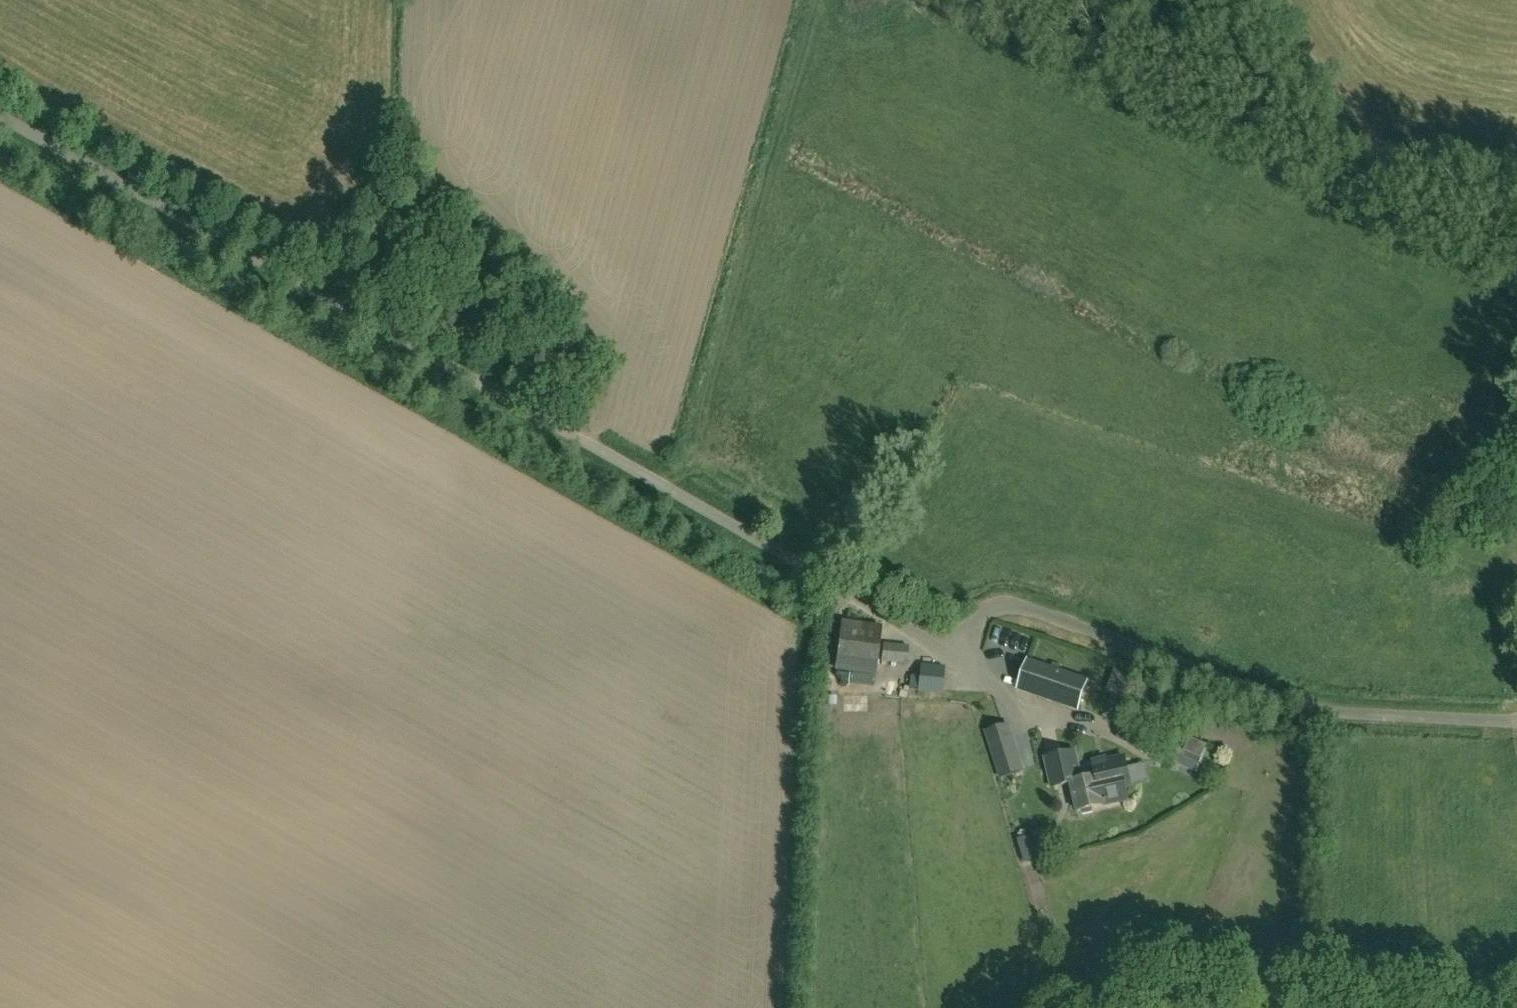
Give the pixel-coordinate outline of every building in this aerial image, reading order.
[(841,620),(835,668),(875,674),(877,662),(882,626),(841,620)] [(907,664),(909,645),(884,642),(882,661),(907,664)] [(1089,680),(1028,660),(1018,690),(1078,711),(1089,680)] [(943,692),(944,665),(920,663),(918,690),(943,692)] [(1005,776),(1024,770),(1009,724),(990,730),(1005,776)] [(1097,776),(1096,777),(1082,780),(1076,752),(1046,758),(1052,788),(1072,784),(1078,812),(1081,811),(1083,815),(1093,813),(1093,808),(1104,806),(1097,776)] [(1097,776),(1104,806),(1104,805),(1128,800),(1125,787),(1131,786),(1125,758),(1106,762),(1106,760),(1093,763),(1096,777),(1097,776)]
